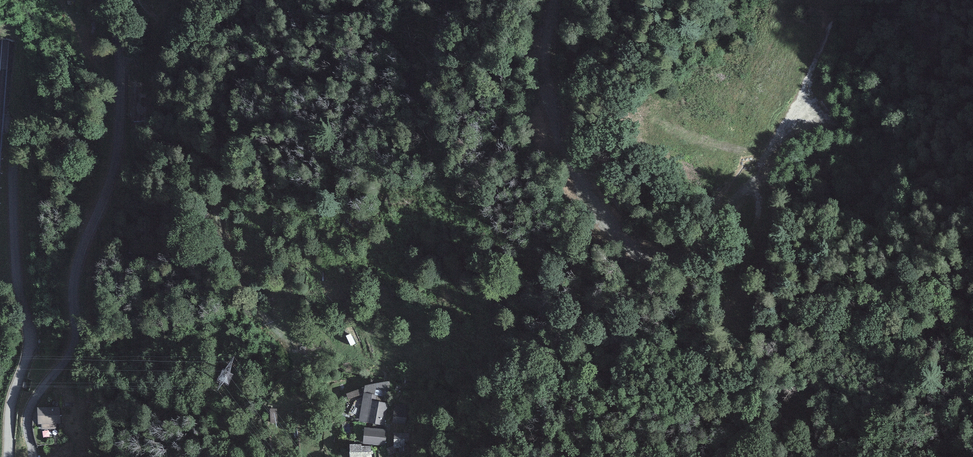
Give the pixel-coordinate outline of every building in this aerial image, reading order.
[(389,382),(365,386),(360,421),(384,426),(389,403),(389,382)] [(57,403),(39,404),(39,422),(57,421),(57,403)] [(407,406),(394,404),(392,424),(405,425),(407,406)] [(386,430),(364,428),(363,444),(385,446),(386,430)] [(410,433),(394,433),(393,448),(406,449),(406,442),(409,442),(410,433)] [(350,445),(351,456),(371,456),(371,446),(361,446),(361,444),(350,445)]
